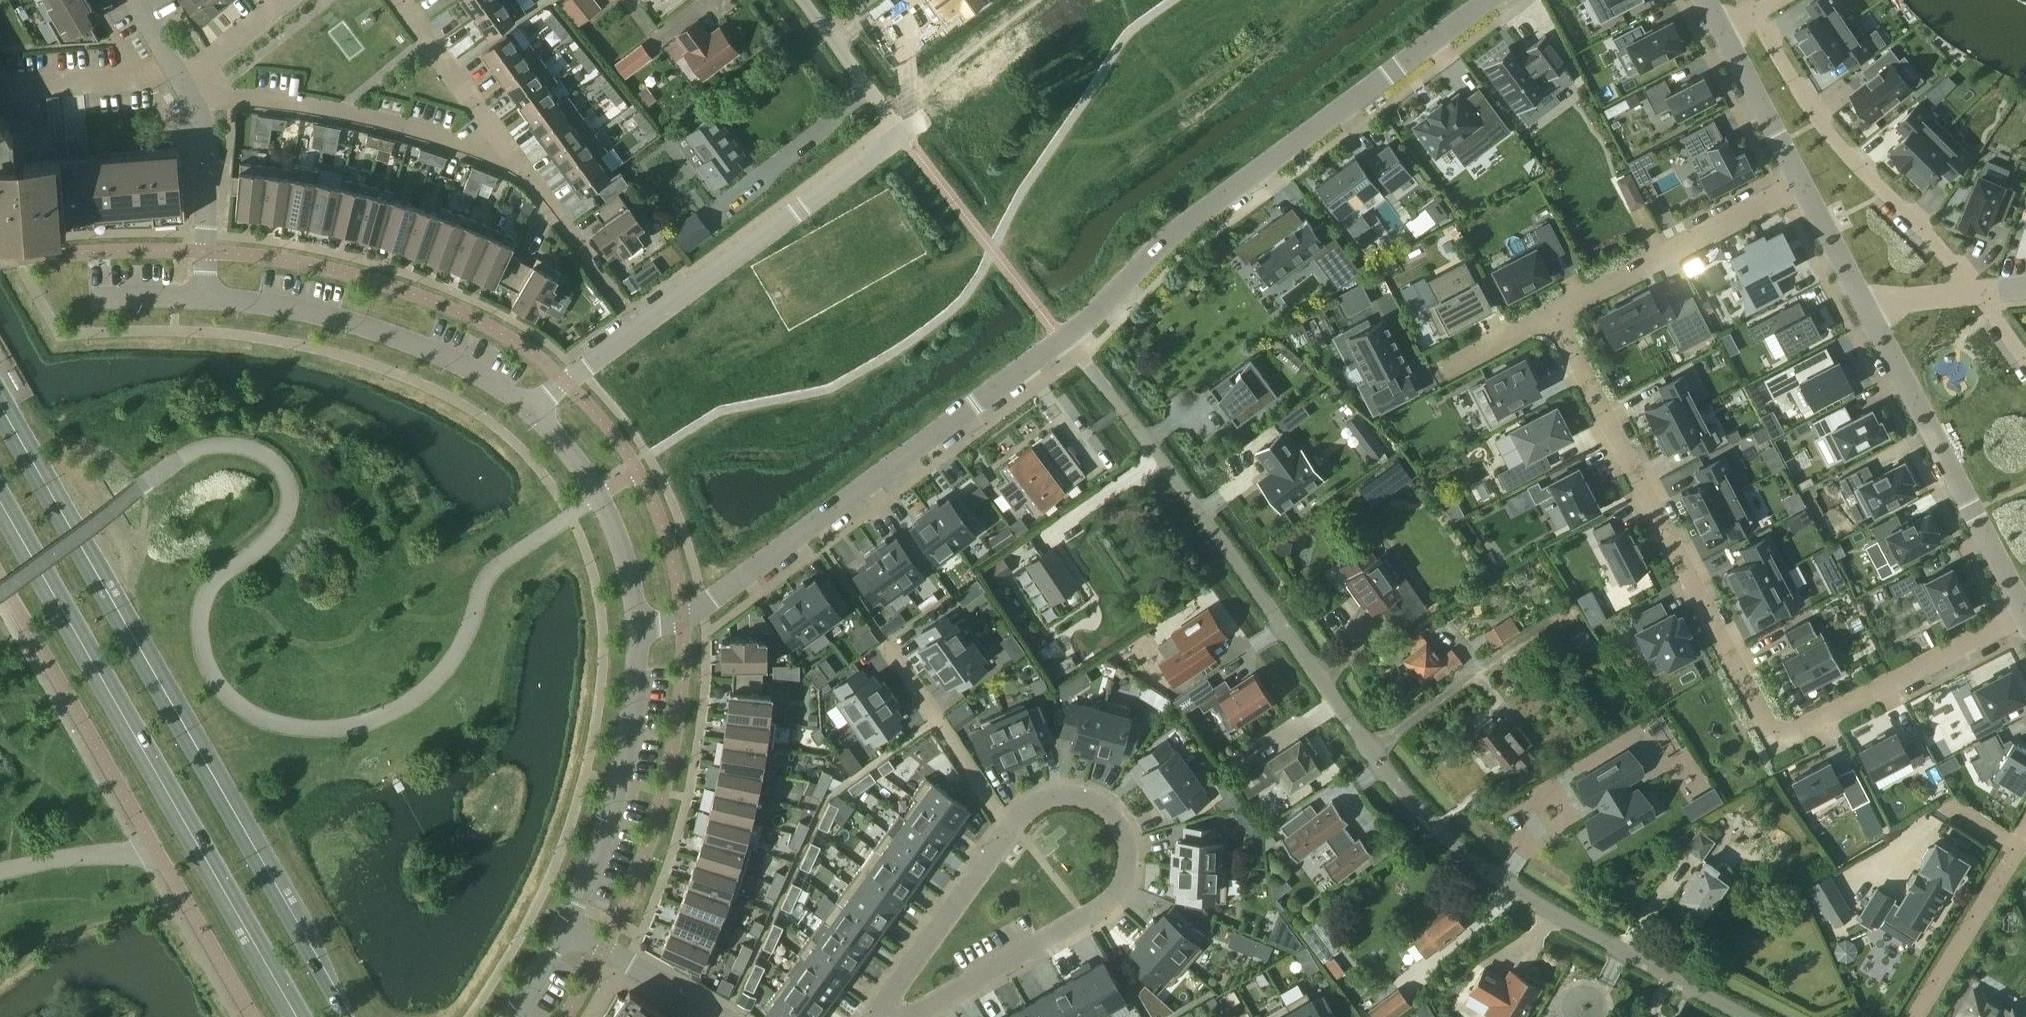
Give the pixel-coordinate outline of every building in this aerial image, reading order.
[(37,1),(48,20),(59,39),(61,42),(80,41),(99,40),(99,39),(89,22),(98,17),(89,0),(39,0),(37,1)] [(216,0),(185,0),(204,23),(222,8),(216,0)] [(474,17),(498,0),(462,0),(474,17)] [(474,17),(488,36),(523,11),(515,0),(498,0),(474,17)] [(559,3),(577,26),(601,7),(596,0),(563,0),(559,3)] [(945,14),(959,4),(962,8),(972,0),(935,0),(945,14)] [(1600,22),(1642,0),(1588,0),(1600,22)] [(1795,29),(1800,37),(1802,40),(1802,39),(1807,47),(1808,49),(1854,18),(1853,17),(1847,21),(1835,4),(1841,0),(1814,0),(1810,3),(1818,14),(1795,29)] [(554,27),(561,21),(553,12),(546,18),(554,27)] [(1854,18),(1808,49),(1809,50),(1822,69),(1841,56),(1849,67),(1885,42),(1876,30),(1867,37),(1854,18)] [(569,31),(561,21),(554,27),(562,37),(569,31)] [(702,78),(736,52),(718,28),(705,38),(702,33),(704,32),(696,21),(677,35),(688,51),(684,54),(702,78)] [(1640,23),(1612,38),(1618,49),(1627,44),(1639,69),(1680,48),(1675,38),(1678,36),(1671,21),(1646,34),(1640,23)] [(495,71),(523,50),(511,32),(482,52),(495,71)] [(1526,50),(1527,51),(1516,58),(1508,48),(1509,47),(1508,46),(1481,66),(1482,67),(1483,67),(1516,111),(1515,112),(1516,113),(1518,111),(1519,112),(1528,124),(1543,112),(1535,100),(1534,99),(1540,95),(1542,97),(1551,90),(1554,94),(1574,79),(1565,66),(1567,64),(1566,63),(1545,35),(1545,34),(1525,49),(1525,50),(1526,50)] [(641,44),(615,64),(625,77),(651,57),(641,44)] [(523,50),(495,71),(507,88),(543,63),(531,45),(523,50)] [(581,61),(589,55),(581,45),(573,51),(581,61)] [(1900,60),(1891,48),(1868,65),(1875,74),(1868,79),(1869,80),(1851,94),(1853,97),(1851,99),(1860,110),(1862,108),(1871,120),(1912,87),(1894,64),(1900,60)] [(596,65),(589,55),(581,61),(589,71),(596,65)] [(507,88),(520,106),(549,85),(549,84),(555,79),(543,63),(507,88)] [(1676,119),(1715,99),(1702,74),(1670,91),(1664,78),(1643,90),(1655,113),(1669,105),(1676,119)] [(609,95),(616,89),(608,79),(601,85),(609,95)] [(529,125),(530,125),(562,102),(561,102),(549,85),(520,106),(532,122),(529,125)] [(624,99),(616,89),(609,95),(617,105),(624,99)] [(642,89),(635,95),(645,107),(653,102),(642,89)] [(1484,133),(1491,143),(1509,130),(1483,95),(1467,107),(1457,94),(1442,105),(1440,102),(1427,113),(1428,115),(1414,126),(1435,155),(1450,144),(1457,154),(1484,133)] [(530,125),(542,143),(581,115),(568,97),(561,102),(562,102),(530,125)] [(1625,99),(1603,110),(1608,118),(1629,106),(1625,99)] [(1909,132),(1888,152),(1900,164),(1902,163),(1907,168),(1945,129),(1919,103),(1899,122),(1909,132)] [(641,125),(648,119),(641,109),(633,115),(641,125)] [(542,143),(555,160),(594,132),(581,115),(542,143)] [(10,134),(0,116),(0,241),(57,236),(56,232),(66,231),(80,230),(93,229),(121,228),(149,228),(177,228),(177,219),(185,218),(179,148),(50,158),(50,157),(15,160),(13,134),(10,134)] [(269,142),(271,128),(273,117),(258,116),(255,140),(269,142)] [(699,165),(715,186),(731,173),(726,166),(742,154),(713,116),(687,135),(706,160),(699,165)] [(285,130),(287,119),(273,117),(271,128),(285,130)] [(656,129),(648,119),(641,125),(648,135),(656,129)] [(1708,123),(1680,138),(1681,142),(1683,147),(1684,147),(1690,157),(1706,148),(1715,166),(1699,175),(1704,185),(1703,186),(1706,191),(1707,190),(1709,195),(1741,179),(1754,172),(1754,171),(1753,171),(1745,156),(1735,156),(1727,142),(1728,142),(1725,137),(1724,137),(1724,138),(1722,139),(1714,123),(1714,122),(1713,120),(1708,123)] [(325,136),(327,126),(313,123),(311,133),(325,136)] [(337,153),(341,128),(327,126),(325,136),(322,150),(337,153)] [(1945,129),(1907,168),(1912,173),(1910,174),(1922,186),(1943,166),(1953,175),(1972,156),(1945,129)] [(555,160),(568,178),(599,155),(600,156),(607,151),(594,132),(555,160)] [(378,148),(381,138),(367,134),(364,144),(378,148)] [(392,151),(395,141),(381,138),(378,148),(392,151)] [(1390,192),(1412,176),(1388,143),(1366,160),(1367,161),(1361,165),(1354,156),(1351,159),(1342,165),(1344,168),(1337,173),(1335,170),(1332,173),(1315,185),(1338,217),(1378,187),(1377,186),(1383,182),(1390,192)] [(430,163),(434,153),(420,149),(417,159),(430,163)] [(444,167),(447,158),(434,153),(430,163),(444,167)] [(612,173),(600,156),(599,155),(568,178),(581,196),(612,173)] [(240,163),(239,176),(232,175),(230,193),(237,193),(235,212),(261,214),(267,166),(253,164),(240,163)] [(292,178),(293,170),(278,168),(267,166),(261,214),(271,216),(285,218),(291,178),(292,178)] [(476,195),(482,181),(485,172),(472,167),(463,189),(476,195)] [(495,187),(499,177),(485,172),(482,181),(495,187)] [(622,175),(599,191),(606,201),(619,192),(629,185),(622,175)] [(1968,206),(1961,223),(1975,229),(1976,225),(1986,229),(1996,206),(2007,211),(2016,190),(1980,175),(1974,191),(1971,189),(1964,205),(1968,206)] [(309,222),(316,182),(306,180),(292,178),(291,178),(285,218),(301,220),(309,222)] [(356,233),(368,185),(357,183),(343,179),(341,187),(333,227),(346,230),(356,233)] [(341,187),(333,185),(316,182),(309,222),(321,224),(333,227),(341,187)] [(392,200),(395,192),(383,189),(368,185),(356,233),(368,236),(380,239),(391,200),(392,200)] [(601,222),(592,228),(608,250),(614,246),(620,253),(642,237),(636,230),(643,225),(627,203),(619,192),(606,201),(593,211),(601,222)] [(1436,198),(1404,222),(1415,237),(1447,214),(1436,198)] [(403,246),(416,207),(406,204),(392,200),(391,200),(380,239),(395,243),(403,246)] [(440,216),(439,216),(425,210),(416,207),(403,246),(413,249),(426,254),(440,216)] [(449,263),(467,217),(455,213),(442,208),(439,216),(440,216),(426,254),(439,259),(449,263)] [(687,250),(711,232),(696,213),(672,231),(687,250)] [(472,272),(491,227),(481,223),(467,217),(449,263),(462,268),(472,272)] [(1309,252),(1313,257),(1316,255),(1338,285),(1336,287),(1337,288),(1360,271),(1321,220),(1312,227),(1306,218),(1293,228),(1286,220),(1278,226),(1273,220),(1234,249),(1245,263),(1250,260),(1252,262),(1258,257),(1277,283),(1278,282),(1275,278),(1309,252)] [(1534,248),(1492,270),(1507,298),(1549,276),(1541,260),(1549,256),(1550,258),(1563,251),(1548,223),(1536,229),(1543,244),(1534,248)] [(506,286),(520,260),(509,254),(516,239),(505,234),(491,227),(472,272),(485,278),(495,282),(496,281),(506,286)] [(2016,256),(2025,255),(2025,227),(2017,254),(2016,256)] [(1794,266),(1788,254),(1791,252),(1787,244),(1780,231),(1764,240),(1762,236),(1758,238),(1757,238),(1748,242),(1748,243),(1744,245),(1746,249),(1730,257),(1756,307),(1744,313),(1744,315),(1783,294),(1783,293),(1781,294),(1772,277),(1794,266)] [(520,260),(506,286),(517,292),(511,301),(535,315),(539,308),(541,309),(555,286),(553,285),(561,271),(537,258),(532,266),(520,260)] [(1477,280),(1475,281),(1464,261),(1425,281),(1436,300),(1424,306),(1439,334),(1446,330),(1447,332),(1491,309),(1477,280)] [(633,273),(623,281),(631,292),(641,285),(633,273)] [(1361,283),(1337,295),(1348,316),(1371,303),(1361,283)] [(1711,333),(1691,294),(1670,305),(1662,291),(1653,297),(1649,289),(1598,316),(1614,347),(1674,316),(1689,345),(1711,333)] [(1798,301),(1748,327),(1755,341),(1773,331),(1785,353),(1820,334),(1808,311),(1805,313),(1798,301)] [(1399,366),(1405,362),(1383,320),(1370,326),(1367,320),(1350,328),(1354,335),(1347,338),(1359,361),(1356,363),(1381,410),(1416,391),(1407,375),(1404,376),(1399,366)] [(1729,333),(1720,337),(1724,344),(1733,340),(1729,333)] [(1809,356),(1763,380),(1772,397),(1789,388),(1800,410),(1801,412),(1812,406),(1839,392),(1846,389),(1849,387),(1851,386),(1838,361),(1817,372),(1809,356)] [(1525,358),(1480,381),(1481,383),(1469,389),(1482,415),(1489,428),(1516,414),(1510,404),(1515,401),(1516,401),(1522,398),(1521,398),(1538,389),(1532,377),(1534,376),(1525,358)] [(1236,379),(1217,400),(1236,425),(1277,395),(1251,361),(1240,373),(1235,378),(1236,379)] [(1698,407),(1687,388),(1693,385),(1686,372),(1662,385),(1668,396),(1643,409),(1655,430),(1698,407)] [(1754,382),(1746,386),(1757,408),(1765,404),(1754,382)] [(1846,389),(1839,392),(1842,399),(1853,393),(1849,387),(1846,389)] [(1523,460),(1497,473),(1506,490),(1551,466),(1544,452),(1574,437),(1557,404),(1508,429),(1523,460)] [(1278,405),(1270,411),(1276,419),(1284,413),(1278,405)] [(1697,409),(1655,430),(1658,437),(1656,438),(1664,453),(1690,439),(1696,451),(1721,439),(1714,425),(1707,429),(1697,409)] [(1813,421),(1812,422),(1820,438),(1822,436),(1835,460),(1845,454),(1847,457),(1859,451),(1858,448),(1885,434),(1879,421),(1876,423),(1870,410),(1844,423),(1837,409),(1813,421)] [(1291,410),(1277,421),(1285,433),(1300,422),(1291,410)] [(1358,413),(1345,422),(1352,431),(1365,422),(1358,413)] [(1763,426),(1752,432),(1758,443),(1769,437),(1763,426)] [(1737,429),(1725,435),(1729,443),(1741,437),(1737,429)] [(1032,514),(1085,475),(1077,464),(1080,462),(1068,446),(1065,448),(1052,430),(999,469),(1006,479),(997,486),(1015,511),(1025,504),(1032,514)] [(1281,431),(1254,452),(1269,472),(1257,481),(1280,512),(1324,479),(1300,448),(1296,451),(1281,431)] [(1400,455),(1361,483),(1374,502),(1414,475),(1400,455)] [(1705,480),(1681,493),(1691,513),(1691,514),(1740,489),(1723,456),(1698,468),(1705,480)] [(1883,471),(1872,477),(1866,465),(1839,479),(1846,493),(1853,489),(1867,515),(1912,492),(1906,481),(1910,479),(1901,463),(1884,472),(1883,471)] [(1537,481),(1526,487),(1534,503),(1554,493),(1570,524),(1599,509),(1577,467),(1548,482),(1549,483),(1541,487),(1537,481)] [(1740,489),(1691,514),(1692,517),(1693,516),(1697,524),(1697,525),(1698,528),(1699,527),(1703,535),(1727,523),(1733,535),(1757,522),(1740,489)] [(937,501),(926,508),(957,550),(958,550),(955,546),(973,533),(970,530),(979,523),(961,499),(952,506),(948,499),(940,505),(937,501)] [(957,550),(926,508),(916,516),(919,520),(912,526),(916,532),(908,538),(926,563),(934,557),(939,563),(957,550)] [(1896,514),(1871,527),(1890,564),(1938,539),(1934,531),(1938,529),(1928,510),(1902,524),(1896,514)] [(1640,553),(1634,541),(1626,527),(1614,533),(1608,522),(1593,530),(1620,582),(1647,568),(1640,554),(1640,553)] [(1750,560),(1724,573),(1732,588),(1734,587),(1737,593),(1786,568),(1768,535),(1744,548),(1750,560)] [(918,569),(926,563),(908,538),(900,544),(896,538),(888,544),(885,539),(874,547),(905,589),(906,588),(905,587),(923,574),(918,569)] [(1367,546),(1341,565),(1348,575),(1345,578),(1354,591),(1394,564),(1385,551),(1379,556),(1379,555),(1378,555),(1375,557),(1367,546)] [(905,589),(874,547),(864,554),(867,559),(860,565),(864,571),(855,577),(874,602),(882,595),(887,602),(905,589)] [(1076,585),(1052,549),(1028,566),(1052,601),(1076,585)] [(1005,561),(986,574),(992,583),(1011,570),(1005,561)] [(1394,564),(1354,591),(1363,604),(1366,601),(1374,612),(1380,608),(1395,630),(1419,614),(1427,607),(1426,605),(1418,611),(1408,598),(1405,600),(1400,594),(1404,591),(1396,579),(1402,575),(1394,564)] [(1920,582),(1929,600),(1933,598),(1946,623),(1972,609),(1950,567),(1920,582)] [(1786,568),(1737,593),(1741,600),(1739,601),(1746,616),(1772,602),(1779,614),(1803,602),(1786,568)] [(1911,574),(1889,585),(1895,596),(1916,585),(1911,574)] [(1841,575),(1831,581),(1837,593),(1847,587),(1841,575)] [(945,580),(950,588),(955,584),(949,576),(945,580)] [(968,585),(977,596),(985,590),(977,579),(968,585)] [(803,582),(793,589),(824,631),(842,618),(837,611),(845,604),(827,580),(819,586),(814,580),(806,586),(803,582)] [(824,631),(793,589),(782,597),(786,601),(778,607),(783,613),(774,620),(792,644),(796,641),(801,638),(806,644),(824,631)] [(923,600),(917,604),(922,611),(930,605),(925,598),(923,600)] [(1671,614),(1667,616),(1660,602),(1631,617),(1639,631),(1638,631),(1648,651),(1657,647),(1667,666),(1692,653),(1682,634),(1687,631),(1679,617),(1674,619),(1671,614)] [(1174,635),(1158,646),(1166,659),(1160,663),(1174,684),(1213,658),(1207,648),(1225,636),(1207,609),(1172,633),(1174,635)] [(757,610),(750,610),(750,631),(772,631),(757,610)] [(962,617),(951,625),(945,616),(920,634),(926,643),(920,647),(926,655),(921,658),(929,669),(975,636),(962,617)] [(1502,620),(1483,632),(1493,648),(1512,635),(1520,630),(1511,616),(1503,621),(1502,620)] [(1798,652),(1781,660),(1793,684),(1815,673),(1820,683),(1841,672),(1820,630),(1815,633),(1809,619),(1784,632),(1791,646),(1794,645),(1798,652)] [(887,621),(880,626),(887,635),(894,630),(887,621)] [(1586,629),(1570,638),(1580,656),(1596,647),(1586,629)] [(1412,652),(1403,660),(1421,681),(1432,672),(1438,679),(1448,670),(1439,658),(1419,634),(1406,645),(1412,652)] [(988,654),(975,636),(929,669),(936,679),(941,676),(946,684),(952,679),(959,688),(983,671),(977,662),(988,654)] [(732,679),(762,680),(762,667),(765,667),(765,639),(752,639),(752,637),(730,637),(730,640),(722,640),(722,667),(733,667),(732,679)] [(1020,645),(1009,653),(1014,661),(1025,652),(1020,645)] [(1070,656),(1049,669),(1055,678),(1076,665),(1070,656)] [(818,664),(806,673),(817,687),(828,678),(818,664)] [(1085,670),(1056,688),(1063,700),(1092,682),(1085,670)] [(1970,691),(1981,713),(1984,718),(1983,719),(1970,725),(1976,738),(2001,725),(1995,713),(2023,699),(2009,670),(1970,691)] [(848,721),(890,691),(883,680),(878,684),(873,676),(867,680),(860,671),(836,689),(842,698),(835,702),(848,721)] [(1206,678),(1174,700),(1182,713),(1198,702),(1203,710),(1212,704),(1228,729),(1236,723),(1237,725),(1271,702),(1253,675),(1231,690),(1224,680),(1213,688),(1206,678)] [(1043,677),(1031,681),(1035,690),(1036,693),(1048,688),(1043,677)] [(769,707),(770,694),(761,694),(762,680),(732,679),(732,691),(729,691),(728,703),(727,716),(767,721),(769,707)] [(898,701),(890,691),(848,721),(861,739),(867,734),(874,743),(898,726),(892,717),(899,713),(893,705),(898,701)] [(1161,694),(1153,705),(1164,712),(1171,700),(1161,694)] [(1130,707),(1107,701),(1104,710),(1105,710),(1093,755),(1106,758),(1107,754),(1117,757),(1119,749),(1130,752),(1138,723),(1127,720),(1130,707)] [(1002,713),(1022,760),(1035,755),(1033,750),(1042,746),(1039,739),(1050,734),(1038,706),(1027,711),(1023,703),(1002,713)] [(1081,747),(1079,751),(1093,755),(1105,710),(1104,710),(1082,704),(1081,707),(1070,704),(1061,733),(1073,737),(1071,744),(1081,747)] [(1022,760),(1002,713),(980,722),(983,730),(972,735),(984,762),(995,758),(998,765),(1007,761),(1009,766),(1022,760)] [(764,746),(764,745),(766,731),(767,721),(727,716),(726,726),(724,740),(764,746)] [(1481,731),(1477,735),(1485,745),(1479,750),(1490,763),(1496,758),(1501,765),(1511,757),(1518,766),(1532,755),(1525,746),(1531,741),(1516,723),(1509,730),(1498,716),(1493,721),(1490,717),(1478,727),(1481,731)] [(827,739),(819,727),(810,733),(818,745),(827,739)] [(1858,749),(1873,777),(1908,758),(1912,766),(1925,759),(1913,737),(1901,744),(1894,730),(1858,749)] [(2013,741),(2001,747),(1994,733),(1973,744),(1979,756),(1970,760),(1981,780),(1992,774),(2020,791),(2025,780),(2025,750),(2013,742),(2014,741),(2013,741)] [(1236,780),(1247,795),(1274,778),(1275,781),(1280,777),(1288,790),(1319,770),(1298,739),(1236,780)] [(764,746),(724,740),(722,752),(720,764),(760,771),(759,772),(767,774),(770,758),(772,746),(764,745),(764,746)] [(1146,781),(1143,784),(1151,795),(1188,768),(1174,749),(1171,751),(1164,741),(1140,759),(1147,769),(1141,773),(1146,781)] [(1627,751),(1579,780),(1593,803),(1598,800),(1604,810),(1596,816),(1611,841),(1652,815),(1637,790),(1631,794),(1624,784),(1641,773),(1627,751)] [(877,766),(883,775),(894,767),(888,759),(877,766)] [(1848,801),(1865,792),(1852,767),(1835,776),(1828,762),(1792,780),(1805,805),(1841,787),(1848,801)] [(715,788),(755,797),(757,784),(759,772),(760,771),(720,764),(717,776),(715,788)] [(1199,790),(1202,787),(1188,768),(1151,795),(1159,807),(1163,804),(1168,812),(1175,807),(1182,817),(1206,799),(1199,790)] [(817,782),(827,787),(833,775),(823,770),(817,782)] [(858,780),(865,788),(876,780),(870,772),(858,780)] [(925,777),(912,796),(953,826),(966,807),(925,777)] [(858,780),(847,788),(854,796),(865,788),(858,780)] [(811,795),(821,799),(827,787),(817,782),(811,795)] [(1713,786),(1698,795),(1707,810),(1722,801),(1713,786)] [(709,812),(749,822),(752,808),(755,797),(715,788),(713,797),(709,812)] [(899,813),(940,843),(953,826),(912,796),(911,797),(915,800),(903,816),(899,813)] [(1302,808),(1279,825),(1286,835),(1280,839),(1297,861),(1325,840),(1336,854),(1322,865),(1335,882),(1372,854),(1359,837),(1355,840),(1344,825),(1348,822),(1331,800),(1309,817),(1302,808)] [(823,814),(833,819),(839,806),(829,802),(823,814)] [(742,846),(743,845),(746,832),(749,822),(709,812),(707,821),(703,835),(742,846)] [(899,813),(886,831),(928,861),(940,843),(899,813)] [(823,814),(818,826),(827,831),(833,819),(823,814)] [(794,833),(804,838),(809,825),(800,821),(794,833)] [(1217,866),(1217,865),(1218,842),(1215,842),(1215,830),(1185,828),(1184,840),(1177,840),(1176,850),(1172,849),(1171,863),(1217,866)] [(1686,847),(1700,857),(1712,841),(1697,830),(1686,847)] [(886,831),(873,848),(915,878),(928,861),(886,831)] [(788,846),(798,850),(804,838),(794,833),(788,846)] [(696,859),(742,873),(747,859),(750,848),(743,845),(742,846),(703,835),(700,847),(696,859)] [(805,854),(815,859),(820,846),(811,842),(805,854)] [(1877,889),(1861,915),(1877,924),(1881,917),(1915,938),(1920,929),(1921,929),(1929,915),(1934,914),(1942,902),(1940,897),(1948,884),(1951,886),(1965,861),(1955,855),(1955,854),(1947,849),(1947,850),(1935,843),(1933,846),(1928,848),(1921,859),(1923,864),(1921,867),(1923,869),(1920,875),(1917,873),(1909,886),(1912,887),(1901,906),(1892,901),(1893,898),(1877,889)] [(873,848),(861,866),(902,896),(915,878),(873,848)] [(805,854),(799,866),(809,871),(815,859),(805,854)] [(726,896),(734,899),(739,883),(742,873),(696,859),(692,870),(688,882),(727,895),(726,896)] [(1697,911),(1699,911),(1701,912),(1727,876),(1726,876),(1728,873),(1729,869),(1727,865),(1724,863),(1720,862),(1716,864),(1714,867),(1705,861),(1680,897),(1690,904),(1690,906),(1690,907),(1691,908),(1691,909),(1693,910),(1694,911),(1696,911),(1697,911)] [(1225,902),(1227,865),(1217,865),(1217,866),(1171,863),(1170,877),(1175,877),(1174,887),(1182,887),(1181,899),(1225,902)] [(861,866),(848,883),(889,913),(902,896),(861,866)] [(771,883),(781,887),(786,875),(777,871),(771,883)] [(1807,887),(1825,918),(1828,916),(1845,907),(1847,905),(1828,874),(1807,887)] [(680,905),(718,920),(721,911),(726,896),(727,895),(688,882),(685,892),(680,905)] [(786,895),(796,899),(802,887),(792,882),(786,895)] [(765,895),(775,900),(781,887),(771,883),(765,895)] [(848,883),(835,901),(877,931),(889,913),(848,883)] [(786,895),(781,907),(790,912),(796,899),(786,895)] [(835,901),(823,918),(864,949),(877,931),(835,901)] [(708,943),(708,942),(713,933),(718,920),(680,905),(676,915),(671,927),(708,943)] [(1419,917),(1406,926),(1426,954),(1464,926),(1463,923),(1464,920),(1459,914),(1456,914),(1449,905),(1423,924),(1419,917)] [(1845,907),(1828,916),(1835,927),(1851,917),(1845,907)] [(1143,928),(1185,965),(1201,947),(1191,939),(1199,930),(1177,910),(1169,919),(1163,914),(1157,922),(1153,918),(1143,928)] [(1278,912),(1268,939),(1296,949),(1301,944),(1278,912)] [(1322,917),(1301,933),(1323,962),(1344,947),(1322,917)] [(811,935),(810,936),(851,966),(864,949),(823,918),(822,920),(811,935)] [(749,932),(758,936),(764,924),(754,919),(749,932)] [(768,935),(778,939),(783,927),(774,922),(768,935)] [(688,976),(693,966),(704,971),(711,957),(716,946),(708,942),(708,943),(671,927),(665,940),(660,950),(677,958),(673,967),(688,976)] [(1185,965),(1143,928),(1134,939),(1138,942),(1132,950),(1137,955),(1130,964),(1152,984),(1160,975),(1169,983),(1185,965)] [(768,935),(762,947),(772,952),(778,939),(768,935)] [(810,936),(797,953),(839,984),(844,976),(851,966),(810,936)] [(1258,940),(1253,953),(1267,960),(1272,946),(1258,940)] [(737,956),(747,960),(753,948),(743,943),(737,956)] [(1306,946),(1295,952),(1300,960),(1311,954),(1306,946)] [(800,957),(788,974),(826,1001),(839,984),(797,953),(796,954),(800,957)] [(732,968),(741,973),(747,960),(737,956),(732,968)] [(1334,957),(1324,964),(1335,979),(1345,972),(1334,957)] [(759,979),(761,976),(765,967),(755,962),(750,975),(759,979)] [(1083,973),(1108,1016),(1110,1016),(1108,1013),(1126,1002),(1111,976),(1103,962),(1083,973)] [(1539,988),(1536,987),(1539,982),(1526,975),(1524,979),(1510,971),(1504,981),(1497,977),(1497,976),(1484,968),(1470,992),(1491,1004),(1486,1012),(1494,1016),(1522,1016),(1539,988)] [(1064,984),(1083,1016),(1108,1016),(1083,973),(1079,976),(1064,984)] [(776,991),(811,1016),(814,1016),(826,1001),(788,974),(787,976),(776,991)] [(759,979),(750,975),(744,987),(753,991),(759,979)] [(1046,995),(1058,1016),(1083,1016),(1064,984),(1046,995)] [(1138,992),(1152,1015),(1158,1016),(1162,1016),(1173,1010),(1145,984),(1138,992)] [(1368,1010),(1373,1016),(1394,1016),(1411,1005),(1399,987),(1368,1010)] [(2025,1016),(2011,1008),(2009,1011),(2002,1007),(2001,1007),(1973,990),(1957,1016),(1959,1016),(2025,1016)] [(629,991),(625,998),(617,993),(602,1016),(667,1016),(629,991)] [(743,991),(738,1003),(750,1008),(756,997),(743,991)] [(762,1010),(772,1016),(811,1016),(776,991),(762,1010)] [(1285,1003),(1293,1016),(1334,1016),(1323,997),(1312,1003),(1306,991),(1285,1003)] [(1027,1006),(1033,1016),(1058,1016),(1046,995),(1027,1006)] [(1214,996),(1205,1001),(1211,1012),(1220,1007),(1214,996)] [(1285,1003),(1265,1015),(1266,1016),(1293,1016),(1285,1003)] [(1416,1009),(1421,1016),(1433,1016),(1434,1016),(1426,1003),(1416,1009)] [(1008,1016),(1009,1016),(1033,1016),(1027,1006),(1008,1016)]
